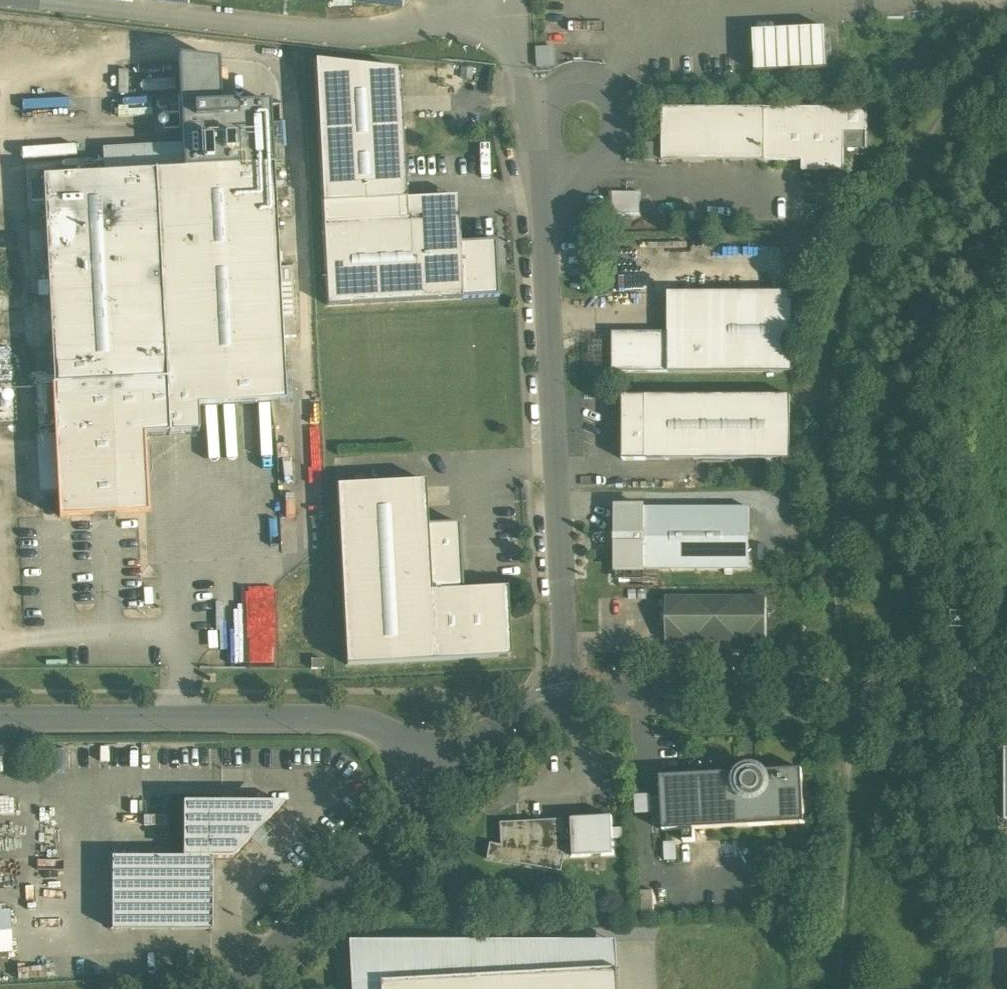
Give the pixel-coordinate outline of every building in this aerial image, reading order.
[(824,28),(751,30),(752,68),(825,66),(824,28)] [(397,75),(314,57),(328,306),(462,299),(459,243),(458,217),(405,219),(397,75)] [(764,108),(662,108),(662,161),(764,160),(764,108)] [(867,108),(764,108),(764,160),(802,160),(802,171),(844,170),(844,131),(867,131),(867,108)] [(217,173),(52,179),(65,520),(154,517),(151,435),(193,434),(192,410),(285,407),(274,134),(215,136),(217,173)] [(640,192),(613,192),(612,214),(640,214),(640,192)] [(496,241),(459,243),(462,299),(499,297),(496,241)] [(668,292),(668,332),(668,372),(792,372),(792,292),(668,292)] [(668,332),(612,332),(612,372),(668,372),(668,332)] [(646,396),(622,396),(622,460),(646,460),(646,396)] [(790,396),(646,396),(646,460),(790,460),(790,396)] [(425,481),(337,486),(346,666),(510,657),(507,588),(463,590),(431,592),(427,525),(425,481)] [(645,508),(616,508),(616,532),(614,532),(614,546),(616,545),(616,570),(645,570),(645,508)] [(749,508),(645,508),(645,570),(749,569),(749,508)] [(459,524),(427,525),(431,592),(463,590),(459,524)] [(766,600),(666,600),(666,640),(730,640),(766,640),(766,600)] [(247,639),(246,661),(273,661),(273,640),(247,639)] [(766,640),(730,640),(730,652),(766,652),(766,640)] [(310,660),(310,670),(324,670),(323,659),(310,660)] [(450,713),(434,713),(434,723),(450,723),(450,713)] [(739,774),(661,778),(664,831),(804,824),(802,770),(763,772),(761,774),(757,771),(751,770),(745,772),(741,775),(739,774)] [(284,803),(183,803),(183,858),(183,859),(212,859),(232,859),(284,803)] [(612,817),(568,820),(568,823),(570,857),(570,858),(614,856),(612,817)] [(560,820),(499,823),(500,846),(488,844),(486,859),(560,872),(563,858),(570,857),(568,823),(561,824),(560,820)] [(183,858),(112,858),(112,930),(212,930),(212,859),(183,859),(183,858)] [(653,891),(641,891),(642,915),(654,915),(653,891)] [(0,912),(0,953),(12,952),(9,912),(0,912)] [(619,943),(358,953),(359,988),(621,988),(619,943)]
